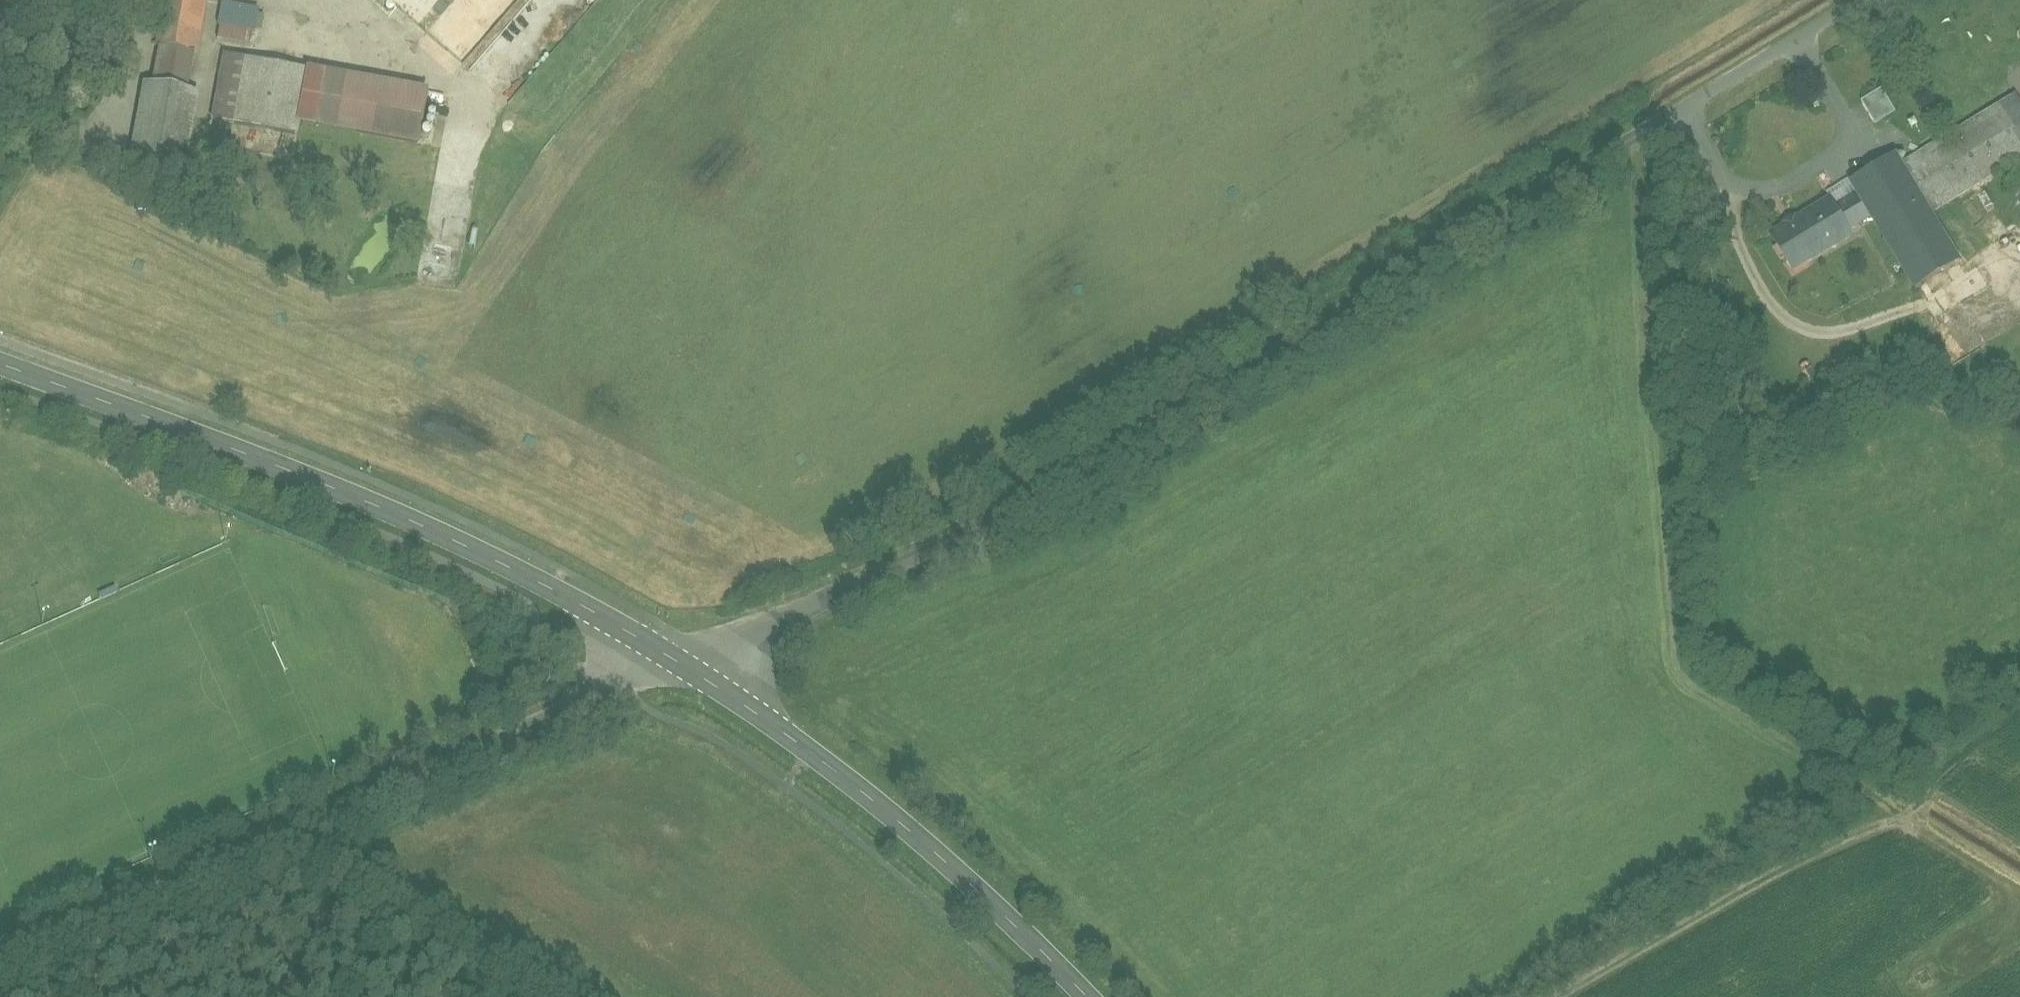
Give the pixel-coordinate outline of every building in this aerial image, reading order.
[(12,0),(0,0),(0,13),(12,0)] [(129,152),(187,160),(209,0),(165,0),(154,86),(138,83),(129,152)] [(495,86),(568,9),(559,0),(535,0),(473,65),(495,86)] [(222,42),(259,44),(261,7),(225,4),(222,42)] [(302,69),(234,58),(221,128),(290,140),(294,124),(302,69)] [(430,146),(438,91),(302,69),(294,124),(430,146)] [(1867,100),(1881,125),(1903,113),(1889,88),(1867,100)] [(1769,234),(1792,274),(1856,238),(1852,231),(1871,221),(1911,291),(1960,263),(1933,217),(2019,167),(2019,110),(2016,103),(1904,167),(1898,157),(1844,187),(1850,197),(1833,207),(1829,200),(1769,234)] [(429,256),(442,260),(439,270),(455,275),(468,231),(439,222),(429,256)]
